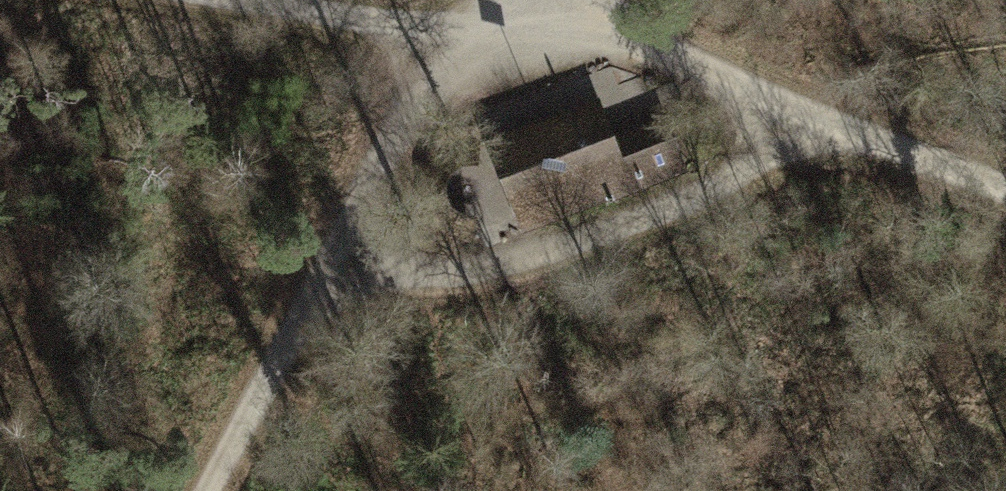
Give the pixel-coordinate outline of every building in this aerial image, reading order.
[(595,97),(472,141),(508,239),(670,179),(651,126),(611,140),(595,97)]
